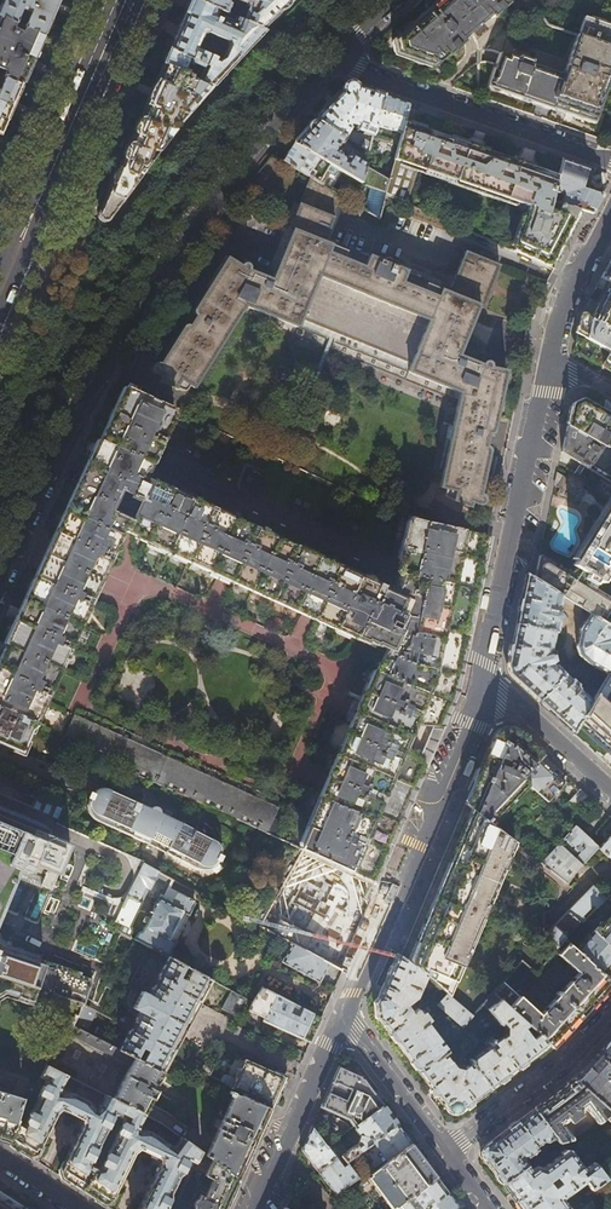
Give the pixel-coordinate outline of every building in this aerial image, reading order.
[(17,23),(24,7),(32,11),(25,26),(45,35),(50,21),(60,0),(3,0),(0,8),(0,16),(17,23)] [(261,28),(241,20),(226,14),(192,0),(191,0),(186,11),(179,28),(162,65),(183,74),(184,70),(182,70),(187,60),(204,67),(197,81),(213,87),(223,76),(252,46),(261,37),(259,36),(265,30),(261,28)] [(226,14),(230,4),(227,2),(228,0),(192,0),(226,14)] [(246,2),(246,5),(248,6),(241,20),(261,28),(290,0),(241,0),(246,2)] [(508,0),(442,0),(422,17),(394,41),(396,55),(410,60),(432,67),(447,54),(448,55),(465,41),(463,39),(491,15),(492,17),(509,2),(508,1),(508,0)] [(577,37),(610,49),(610,2),(603,25),(582,18),(576,36),(577,37)] [(17,23),(0,16),(0,75),(5,77),(23,85),(33,61),(45,35),(25,26),(17,23)] [(577,37),(564,75),(532,64),(535,53),(532,52),(530,59),(519,56),(518,59),(500,52),(489,87),(503,92),(533,103),(562,113),(589,122),(593,124),(610,73),(610,49),(577,37)] [(183,74),(162,65),(152,88),(97,213),(98,214),(97,216),(98,218),(98,219),(101,221),(103,221),(104,221),(106,220),(107,218),(108,219),(113,211),(130,187),(136,179),(158,151),(168,139),(184,120),(198,104),(213,87),(197,81),(183,74)] [(1,135),(4,127),(23,85),(5,77),(0,87),(0,135),(1,135)] [(378,110),(383,95),(357,87),(357,86),(355,85),(354,85),(352,84),(350,84),(349,84),(346,85),(345,86),(344,88),(344,90),(329,106),(315,121),(344,138),(349,129),(349,128),(351,124),(355,126),(354,131),(371,136),(371,135),(377,116),(378,110)] [(397,100),(383,95),(378,110),(383,111),(381,117),(377,116),(371,135),(392,140),(389,150),(386,152),(380,175),(387,179),(383,195),(404,204),(416,169),(528,207),(513,251),(548,267),(556,252),(571,223),(578,209),(550,200),(557,175),(548,172),(466,144),(402,123),(408,104),(397,100)] [(336,151),(344,138),(315,121),(305,131),(294,143),(338,170),(358,182),(363,165),(364,163),(357,160),(358,159),(346,153),(342,158),(338,155),(339,153),(336,151)] [(338,170),(294,143),(290,149),(282,161),(308,177),(326,188),(334,176),(338,170)] [(563,158),(557,175),(550,200),(578,209),(584,211),(593,213),(603,194),(589,190),(595,169),(563,158)] [(363,165),(358,182),(371,185),(365,211),(377,219),(383,195),(387,179),(380,175),(363,165)] [(326,188),(308,177),(300,200),(287,232),(291,233),(282,257),(271,283),(244,272),(226,260),(215,277),(193,313),(192,316),(193,317),(195,318),(187,329),(185,328),(184,328),(182,330),(174,343),(161,363),(159,362),(156,363),(155,363),(153,365),(152,368),(153,370),(153,371),(155,373),(162,377),(159,381),(182,394),(183,394),(185,393),(189,386),(193,389),(244,309),(459,394),(439,489),(444,490),(443,498),(445,500),(468,509),(470,503),(477,506),(480,506),(483,504),(484,501),(484,499),(482,496),(480,495),(479,495),(481,488),(488,452),(488,450),(488,448),(485,447),(488,434),(491,434),(492,434),(493,432),(497,412),(503,382),(505,371),(485,367),(457,356),(477,307),(481,308),(498,265),(463,252),(446,294),(424,285),(423,286),(402,278),(404,272),(389,266),(391,263),(381,259),(379,263),(364,257),(362,262),(344,255),(344,253),(322,244),(340,197),(326,188)] [(608,263),(601,277),(610,282),(610,283),(610,257),(608,263)] [(610,282),(601,298),(603,299),(592,319),(610,330),(610,283),(610,282)] [(592,319),(589,317),(582,313),(580,316),(578,327),(574,347),(576,352),(591,361),(610,373),(610,330),(592,319)] [(33,720),(119,534),(115,533),(119,526),(126,529),(125,531),(374,647),(375,646),(384,650),(378,664),(377,663),(359,706),(356,705),(347,725),(350,727),(298,849),(303,851),(372,882),(395,829),(430,746),(445,711),(455,690),(456,684),(465,644),(471,613),(477,584),(482,564),(484,552),(488,535),(414,522),(415,519),(401,516),(392,559),(399,563),(392,593),(161,486),(160,488),(141,479),(147,465),(151,466),(175,412),(123,387),(111,414),(86,469),(62,521),(34,581),(20,612),(0,656),(0,706),(33,720)] [(567,427),(601,447),(605,440),(610,443),(610,415),(607,413),(604,411),(603,412),(582,399),(574,403),(573,404),(572,405),(569,416),(567,427)] [(567,427),(566,427),(563,443),(561,452),(610,483),(610,453),(601,447),(567,427)] [(559,484),(557,488),(560,490),(558,495),(558,497),(559,498),(560,499),(576,504),(584,491),(582,490),(585,485),(570,475),(566,480),(563,478),(559,484)] [(576,567),(572,574),(539,554),(536,568),(534,579),(561,596),(590,614),(602,621),(610,607),(610,598),(595,589),(599,582),(602,583),(610,568),(610,504),(581,551),(573,565),(576,567)] [(561,596),(534,579),(525,574),(520,600),(515,624),(556,632),(561,615),(559,612),(557,612),(561,596)] [(602,621),(590,614),(580,629),(577,644),(578,655),(588,663),(607,673),(610,667),(610,642),(609,638),(610,638),(610,627),(602,621)] [(556,632),(515,624),(510,645),(506,666),(508,675),(521,686),(538,701),(564,673),(565,672),(556,665),(554,667),(551,665),(553,664),(554,662),(555,662),(554,656),(552,656),(550,656),(548,656),(548,654),(549,650),(551,650),(556,632)] [(607,673),(596,692),(610,705),(610,704),(610,667),(607,673)] [(576,684),(564,673),(538,701),(557,719),(572,733),(577,725),(583,713),(584,713),(592,700),(579,689),(582,686),(578,682),(576,684)] [(592,700),(584,713),(583,713),(577,725),(607,753),(610,750),(610,751),(610,706),(610,705),(596,692),(592,700)] [(33,720),(0,706),(0,744),(20,753),(33,720)] [(82,752),(165,789),(173,793),(265,834),(277,808),(71,719),(61,743),(82,752)] [(521,779),(537,760),(542,755),(535,748),(520,735),(517,732),(493,737),(484,760),(479,771),(475,780),(471,789),(466,800),(465,804),(490,825),(492,823),(490,820),(526,783),(521,779)] [(83,767),(89,755),(82,752),(81,755),(80,760),(77,765),(83,767)] [(555,776),(537,760),(521,779),(526,783),(538,794),(551,780),(555,776)] [(29,795),(33,786),(0,772),(0,783),(29,795)] [(99,817),(97,822),(118,832),(148,845),(197,871),(199,866),(202,867),(205,867),(209,867),(212,866),(216,864),(220,860),(223,861),(224,858),(222,857),(223,853),(223,850),(223,847),(221,842),(217,838),(215,836),(170,812),(114,787),(112,786),(108,786),(105,786),(102,786),(99,788),(97,789),(94,793),(93,794),(90,793),(90,794),(89,796),(92,797),(91,801),(91,804),(91,807),(93,810),(94,813),(96,815),(99,817)] [(567,802),(575,809),(587,796),(579,789),(567,802)] [(490,825),(465,804),(457,822),(446,847),(434,877),(422,905),(409,935),(400,956),(400,957),(425,977),(443,994),(447,997),(514,844),(490,825)] [(20,867),(44,877),(39,887),(51,892),(70,847),(51,838),(51,837),(47,835),(49,830),(40,826),(41,825),(0,809),(0,919),(20,867)] [(539,864),(564,884),(598,847),(591,841),(591,840),(575,826),(574,826),(539,864)] [(598,848),(610,858),(610,857),(610,834),(598,848)] [(372,882),(303,851),(261,927),(292,944),(330,964),(342,971),(363,926),(381,885),(372,882)] [(143,932),(138,934),(133,932),(132,928),(143,904),(150,889),(158,873),(143,864),(116,922),(122,926),(120,932),(168,957),(195,904),(194,901),(170,889),(166,898),(156,893),(154,898),(158,900),(153,911),(150,910),(145,919),(148,921),(143,932)] [(577,922),(580,922),(583,923),(606,899),(606,898),(592,885),(567,911),(577,922)] [(569,935),(580,922),(577,922),(567,911),(544,934),(558,946),(564,940),(568,943),(572,938),(569,935)] [(595,934),(610,949),(610,916),(595,934)] [(577,951),(610,982),(610,949),(595,934),(594,933),(591,937),(586,933),(577,942),(581,947),(577,951)] [(568,943),(564,940),(558,946),(552,954),(565,965),(567,965),(568,964),(577,972),(557,994),(556,992),(553,995),(554,997),(538,1014),(515,994),(533,974),(519,963),(491,995),(526,1026),(536,1034),(549,1045),(553,1048),(570,1030),(601,996),(610,985),(610,982),(577,951),(568,943)] [(320,982),(330,964),(292,944),(282,963),(320,982)] [(83,1004),(92,980),(80,976),(81,973),(45,961),(44,964),(0,950),(0,976),(83,1004)] [(425,977),(400,957),(395,953),(391,963),(389,965),(388,968),(386,972),(386,974),(384,978),(381,985),(380,985),(376,992),(377,993),(373,1000),(374,1014),(379,1019),(390,1033),(389,1034),(395,1042),(396,1041),(402,1050),(410,1061),(410,1062),(415,1069),(416,1068),(429,1086),(430,1089),(432,1093),(435,1096),(437,1096),(447,1111),(448,1112),(450,1111),(452,1112),(453,1113),(453,1114),(454,1116),(456,1116),(457,1116),(458,1114),(458,1113),(465,1109),(469,1107),(472,1104),(474,1102),(500,1083),(503,1081),(505,1079),(508,1076),(519,1068),(549,1045),(536,1034),(530,1038),(523,1028),(526,1026),(491,995),(481,1006),(497,1026),(499,1026),(501,1025),(504,1028),(505,1035),(496,1041),(492,1036),(485,1042),(488,1047),(469,1062),(470,1063),(461,1070),(455,1069),(444,1053),(447,1050),(421,1016),(427,1012),(420,1004),(415,1007),(411,1003),(406,1006),(404,1004),(413,997),(417,991),(419,990),(425,977)] [(136,1058),(138,1055),(144,1057),(142,1061),(162,1072),(181,1081),(191,1063),(173,1053),(212,980),(168,957),(159,976),(159,977),(154,987),(153,987),(148,995),(142,992),(133,1008),(139,1012),(135,1020),(136,1020),(130,1032),(129,1031),(119,1050),(134,1057),(136,1058)] [(83,1005),(84,1004),(83,1004),(0,976),(0,1000),(4,997),(68,1017),(65,1022),(66,1023),(73,1026),(83,1005)] [(264,1021),(310,1042),(313,1035),(321,1018),(262,987),(252,1002),(249,1010),(265,1018),(264,1021)] [(226,1018),(234,1022),(234,1021),(245,998),(231,990),(220,1009),(228,1014),(226,1018)] [(470,1018),(447,997),(443,994),(434,1005),(461,1027),(470,1018)] [(96,1011),(83,1005),(73,1026),(85,1033),(96,1011)] [(85,1033),(73,1026),(66,1023),(62,1031),(129,1066),(113,1099),(144,1115),(157,1091),(154,1089),(162,1072),(142,1061),(136,1058),(134,1057),(119,1050),(85,1033)] [(598,1053),(576,1076),(573,1079),(608,1113),(610,1110),(610,1094),(607,1090),(608,1085),(610,1084),(610,1039),(598,1053)] [(244,1058),(230,1089),(239,1095),(269,1109),(273,1100),(283,1077),(244,1058)] [(193,1065),(209,1075),(213,1068),(196,1060),(193,1065)] [(21,1124),(17,1122),(9,1139),(8,1142),(34,1159),(56,1113),(61,1109),(80,1119),(81,1126),(57,1175),(107,1207),(135,1151),(140,1148),(159,1159),(159,1166),(137,1208),(164,1208),(166,1208),(171,1197),(171,1194),(180,1175),(183,1174),(188,1164),(187,1161),(190,1160),(195,1163),(200,1152),(181,1137),(173,1148),(154,1134),(139,1127),(145,1115),(144,1115),(113,1099),(104,1095),(98,1106),(60,1087),(66,1076),(45,1065),(39,1077),(44,1080),(44,1082),(44,1085),(41,1086),(37,1096),(37,1098),(33,1108),(30,1110),(25,1120),(25,1123),(21,1124)] [(352,1125),(380,1103),(377,1099),(363,1080),(359,1078),(359,1077),(338,1067),(333,1078),(320,1107),(348,1119),(352,1125)] [(552,1095),(533,1109),(552,1136),(556,1142),(570,1138),(562,1127),(579,1114),(577,1111),(580,1109),(582,1111),(584,1109),(594,1123),(603,1117),(608,1113),(573,1079),(552,1095)] [(263,1121),(269,1109),(239,1095),(230,1089),(229,1092),(233,1094),(205,1156),(237,1179),(245,1161),(263,1121)] [(9,1139),(17,1122),(14,1121),(21,1098),(0,1092),(0,1136),(9,1139)] [(388,1113),(380,1103),(352,1125),(360,1134),(357,1140),(340,1154),(345,1161),(371,1142),(396,1124),(388,1113)] [(546,1141),(552,1136),(533,1109),(509,1127),(482,1147),(481,1149),(480,1152),(480,1155),(481,1157),(502,1183),(525,1165),(527,1164),(523,1160),(521,1159),(521,1155),(522,1155),(523,1154),(525,1156),(535,1149),(533,1146),(541,1140),(546,1141)] [(403,1133),(396,1124),(371,1142),(386,1162),(411,1143),(403,1133)] [(317,1170),(334,1157),(326,1145),(311,1127),(305,1140),(301,1150),(317,1170)] [(416,1151),(411,1143),(386,1162),(369,1174),(395,1208),(406,1200),(436,1177),(431,1170),(416,1151)] [(529,1170),(525,1165),(502,1183),(501,1183),(519,1207),(520,1208),(565,1208),(568,1207),(562,1198),(585,1182),(591,1190),(598,1185),(608,1177),(602,1171),(595,1162),(584,1169),(570,1151),(570,1150),(564,1149),(564,1150),(559,1153),(558,1157),(557,1156),(541,1168),(535,1166),(529,1170)] [(200,1152),(195,1163),(192,1170),(214,1179),(206,1197),(201,1195),(199,1199),(197,1200),(196,1202),(195,1206),(195,1207),(196,1208),(224,1208),(237,1179),(205,1156),(200,1152)] [(343,1167),(334,1157),(317,1170),(335,1194),(357,1176),(347,1164),(343,1167)] [(436,1177),(406,1200),(413,1208),(425,1208),(447,1192),(441,1184),(436,1177)] [(598,1185),(610,1203),(610,1181),(608,1177),(598,1185)] [(447,1192),(425,1208),(460,1208),(455,1203),(447,1192)] [(0,1194),(0,1208),(24,1208),(13,1202),(0,1194)]
